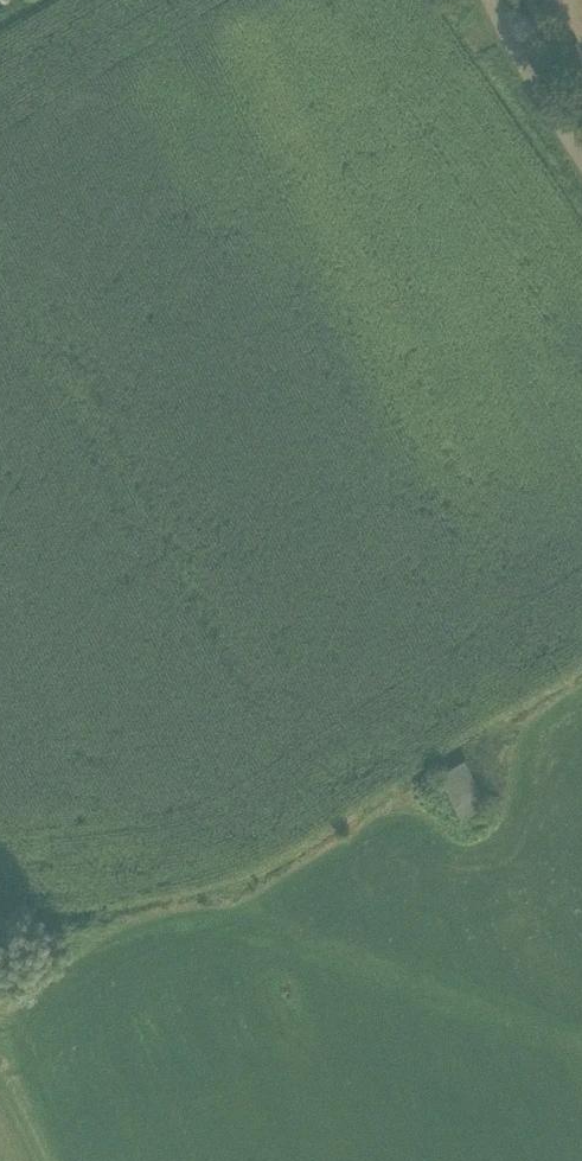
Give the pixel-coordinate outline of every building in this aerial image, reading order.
[(557,49),(573,41),(565,27),(550,36),(557,49)] [(463,815),(483,806),(461,759),(442,769),(463,815)]
